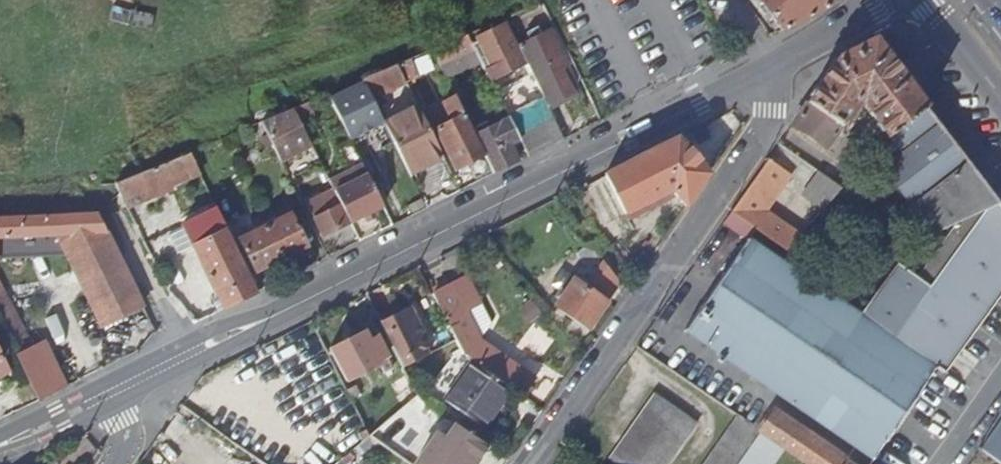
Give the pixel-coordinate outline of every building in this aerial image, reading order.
[(771,18),(757,0),(749,0),(766,21),(771,18)] [(771,18),(781,30),(830,6),(831,0),(757,0),(771,18)] [(127,25),(131,12),(113,7),(109,20),(127,25)] [(153,16),(135,12),(132,27),(150,30),(153,16)] [(482,63),(492,83),(526,66),(527,65),(505,24),(477,38),(478,42),(473,45),(482,63)] [(519,47),(548,104),(574,91),(562,68),(564,66),(548,32),(541,35),(537,27),(526,33),(530,41),(519,47)] [(573,62),(556,28),(548,32),(564,66),(573,62)] [(482,63),(473,45),(468,34),(447,43),(433,49),(442,67),(447,79),(482,63)] [(887,34),(876,42),(894,66),(905,57),(887,34)] [(925,107),(894,66),(876,42),(873,41),(837,57),(791,125),(825,149),(845,120),(852,110),(855,106),(857,99),(866,101),(865,108),(886,137),(925,107)] [(442,67),(433,49),(397,64),(401,72),(412,69),(414,71),(433,62),(437,69),(442,67)] [(406,82),(401,72),(397,64),(383,70),(362,79),(364,82),(376,107),(384,104),(380,95),(406,82)] [(529,156),(563,139),(532,77),(497,94),(510,119),(520,139),(529,156)] [(384,122),(376,107),(364,82),(345,91),(343,86),(328,93),(350,138),(384,122)] [(484,153),(476,136),(456,96),(428,110),(455,168),(484,153)] [(890,143),(886,137),(865,108),(866,101),(857,99),(855,106),(852,110),(845,120),(874,156),(890,143)] [(301,104),(293,107),(299,120),(306,117),(301,104)] [(261,121),(279,156),(310,141),(299,120),(293,107),(261,121)] [(443,155),(418,107),(385,123),(409,172),(443,155)] [(996,201),(925,107),(886,137),(890,143),(874,156),(884,169),(883,170),(931,234),(956,222),(997,203),(996,201)] [(516,162),(517,161),(510,145),(520,139),(510,119),(476,136),(484,153),(494,173),(516,162)] [(677,138),(605,173),(626,213),(672,191),(686,206),(708,174),(677,138)] [(190,151),(180,155),(190,176),(192,179),(201,174),(190,151)] [(120,193),(127,208),(161,192),(162,193),(172,189),(175,185),(174,183),(190,176),(180,155),(116,183),(120,193)] [(769,159),(731,212),(786,250),(798,236),(765,212),(790,175),(769,159)] [(368,174),(363,164),(347,172),(352,182),(368,174)] [(384,205),(368,174),(352,182),(336,190),(334,190),(350,222),(384,205)] [(350,222),(334,190),(308,203),(323,236),(350,222)] [(249,210),(262,204),(257,195),(245,201),(249,210)] [(997,203),(956,222),(914,275),(895,261),(892,265),(960,350),(1000,294),(1000,208),(997,203)] [(224,308),(258,291),(217,208),(183,225),(224,308)] [(239,239),(257,272),(307,247),(291,213),(284,216),(281,212),(275,215),(277,220),(270,223),(267,219),(258,223),(261,228),(253,232),(250,227),(244,230),(246,235),(239,239)] [(98,214),(0,218),(0,237),(40,235),(41,247),(57,246),(57,234),(59,235),(107,232),(98,214)] [(143,306),(107,232),(59,235),(104,325),(143,306)] [(873,460),(935,368),(857,314),(748,238),(685,331),(734,365),(873,460)] [(589,242),(583,247),(577,253),(589,267),(601,258),(589,242)] [(545,285),(559,294),(577,267),(563,258),(545,285)] [(620,282),(603,261),(585,288),(606,302),(620,282)] [(960,350),(892,265),(890,267),(857,314),(935,368),(944,374),(960,350)] [(510,388),(519,393),(535,379),(478,338),(479,336),(465,308),(479,300),(466,275),(432,292),(456,340),(462,351),(463,354),(473,361),(510,388)] [(589,328),(606,302),(585,288),(573,279),(555,306),(589,328)] [(17,356),(31,349),(0,286),(0,322),(17,356)] [(491,322),(479,300),(465,308),(479,336),(491,322)] [(403,367),(429,354),(423,341),(428,338),(418,318),(414,320),(407,307),(380,321),(403,367)] [(385,373),(392,369),(376,337),(368,341),(363,331),(330,348),(347,381),(380,364),(385,373)] [(462,351),(456,340),(443,347),(449,357),(462,351)] [(39,400),(67,386),(45,342),(31,349),(17,356),(39,400)] [(10,370),(0,349),(0,375),(10,370)] [(510,388),(473,361),(445,401),(483,426),(510,388)] [(413,400),(418,395),(415,389),(409,395),(413,400)] [(616,463),(668,463),(696,423),(653,393),(608,458),(616,463)] [(380,443),(388,449),(423,419),(417,411),(425,405),(426,405),(418,395),(413,400),(369,435),(380,443)] [(773,413),(760,431),(764,434),(808,463),(847,463),(773,413)] [(760,431),(738,416),(704,463),(737,463),(760,431)] [(979,449),(993,459),(1000,447),(1000,419),(979,449)] [(446,434),(435,427),(412,463),(477,463),(491,443),(455,420),(446,434)] [(380,443),(369,435),(354,449),(359,455),(362,458),(380,443)] [(354,449),(345,457),(349,462),(359,455),(354,449)]
